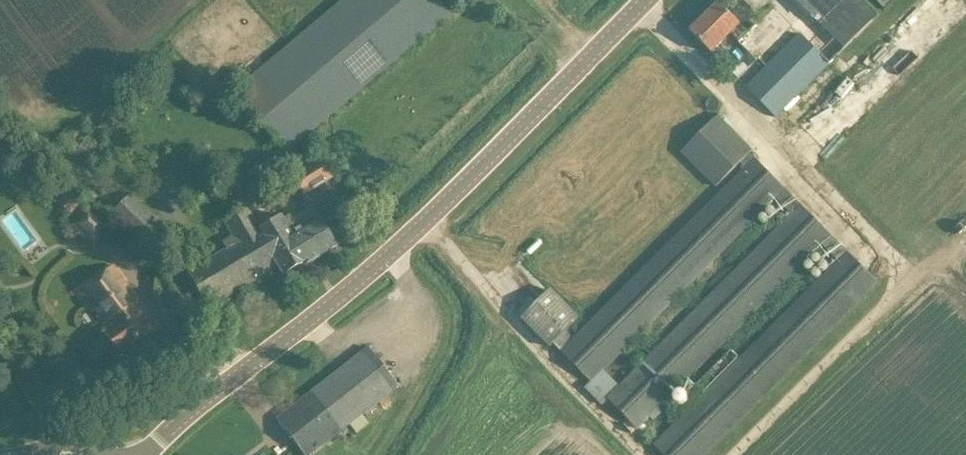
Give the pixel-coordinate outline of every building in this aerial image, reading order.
[(248,82),(237,69),(224,80),(286,153),(450,14),(439,0),(344,0),(248,82)] [(877,16),(862,0),(794,0),(818,24),(821,21),(846,47),(877,16)] [(732,33),(740,40),(748,33),(740,25),(740,24),(721,4),(692,32),(712,52),(732,33)] [(785,109),(818,76),(829,65),(830,64),(801,34),(769,67),(748,87),(777,116),(785,109)] [(610,399),(638,428),(823,243),(839,260),(740,359),(732,351),(695,388),(703,396),(656,443),(668,454),(706,454),(879,282),(751,154),(754,151),(718,116),(682,152),(718,187),(742,163),(748,168),(575,341),(566,331),(579,318),(551,290),(523,318),(551,346),(553,344),(563,353),(591,381),(605,368),(776,197),(777,198),(792,213),(794,215),(623,386),(610,399)] [(322,160),(293,178),(303,195),(332,177),(322,160)] [(57,204),(71,215),(81,201),(67,191),(57,204)] [(109,214),(141,244),(145,248),(166,227),(129,192),(109,214)] [(83,241),(94,249),(112,224),(85,201),(65,225),(76,234),(78,231),(85,238),(83,241)] [(312,207),(295,217),(292,211),(284,216),(283,212),(260,226),(247,205),(224,218),(238,242),(186,272),(207,307),(278,266),(283,275),(306,261),(308,263),(336,246),(312,207)] [(118,354),(157,327),(113,265),(78,290),(106,330),(103,332),(118,354)] [(304,454),(310,454),(349,425),(356,434),(368,424),(361,415),(398,387),(368,347),(276,419),(304,454)]
